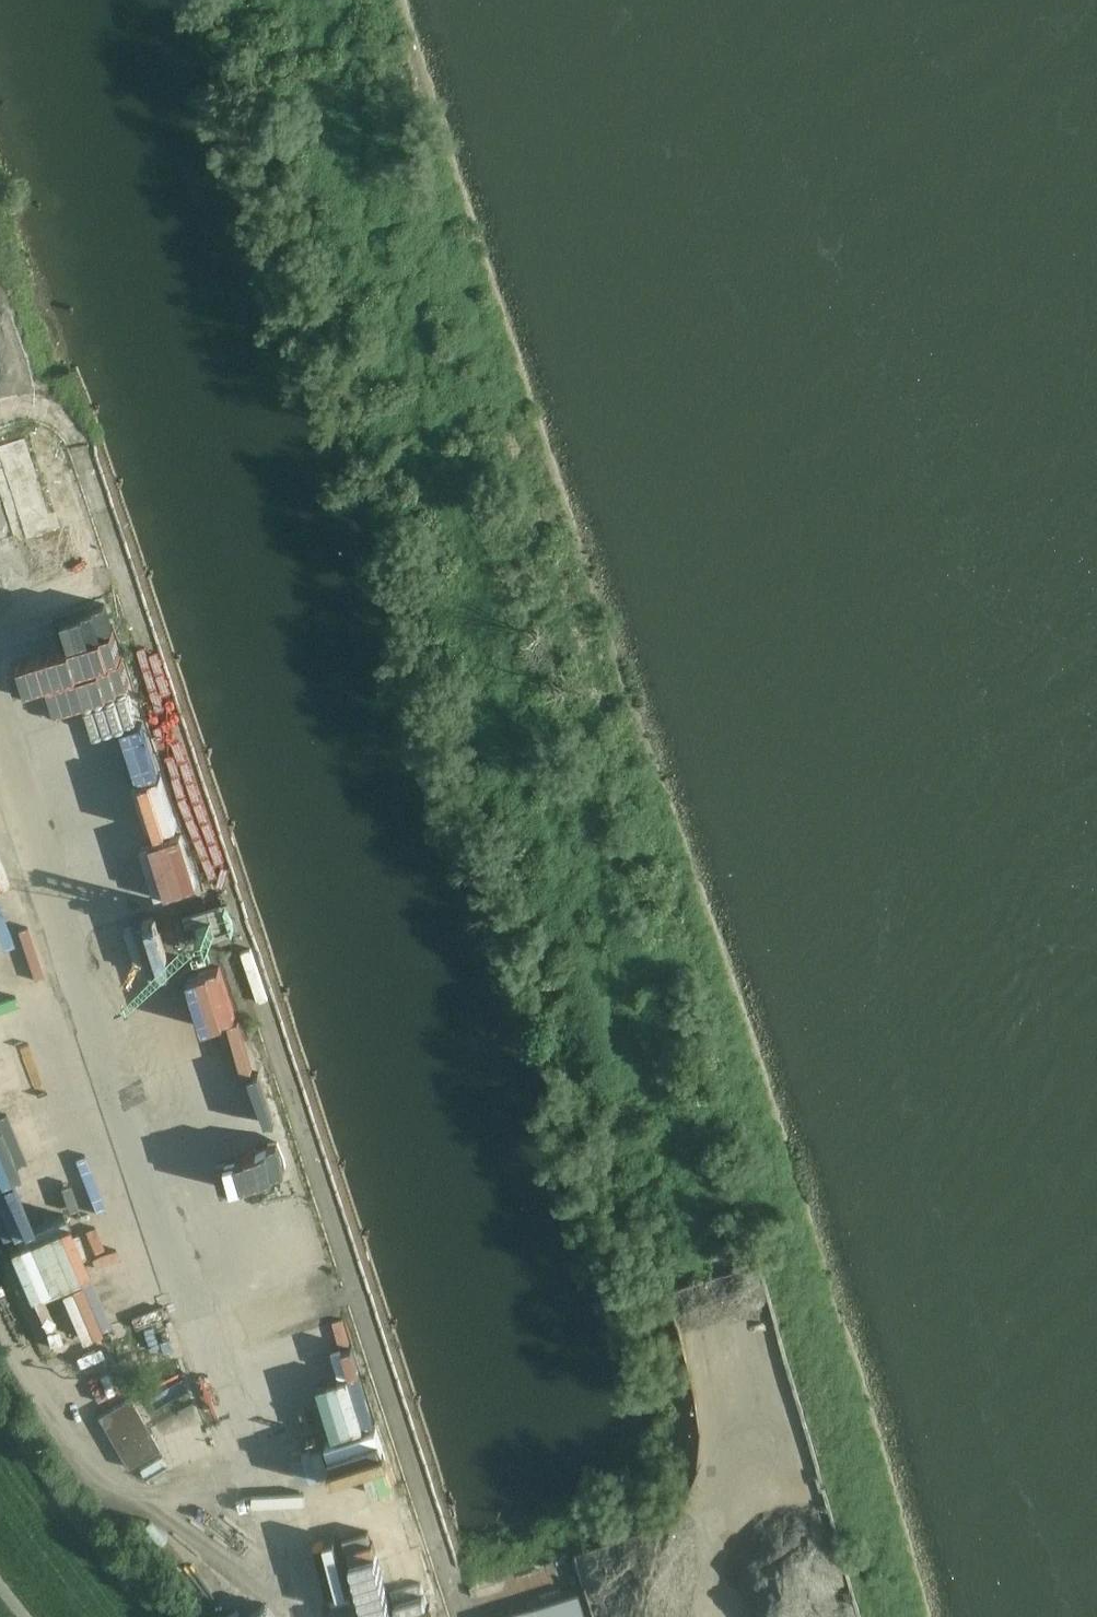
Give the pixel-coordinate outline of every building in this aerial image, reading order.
[(129,1398),(97,1416),(126,1467),(158,1449),(129,1398)] [(241,1417),(268,1495),(318,1478),(291,1402),(241,1417)] [(496,1616),(586,1616),(578,1591),(496,1616)]
